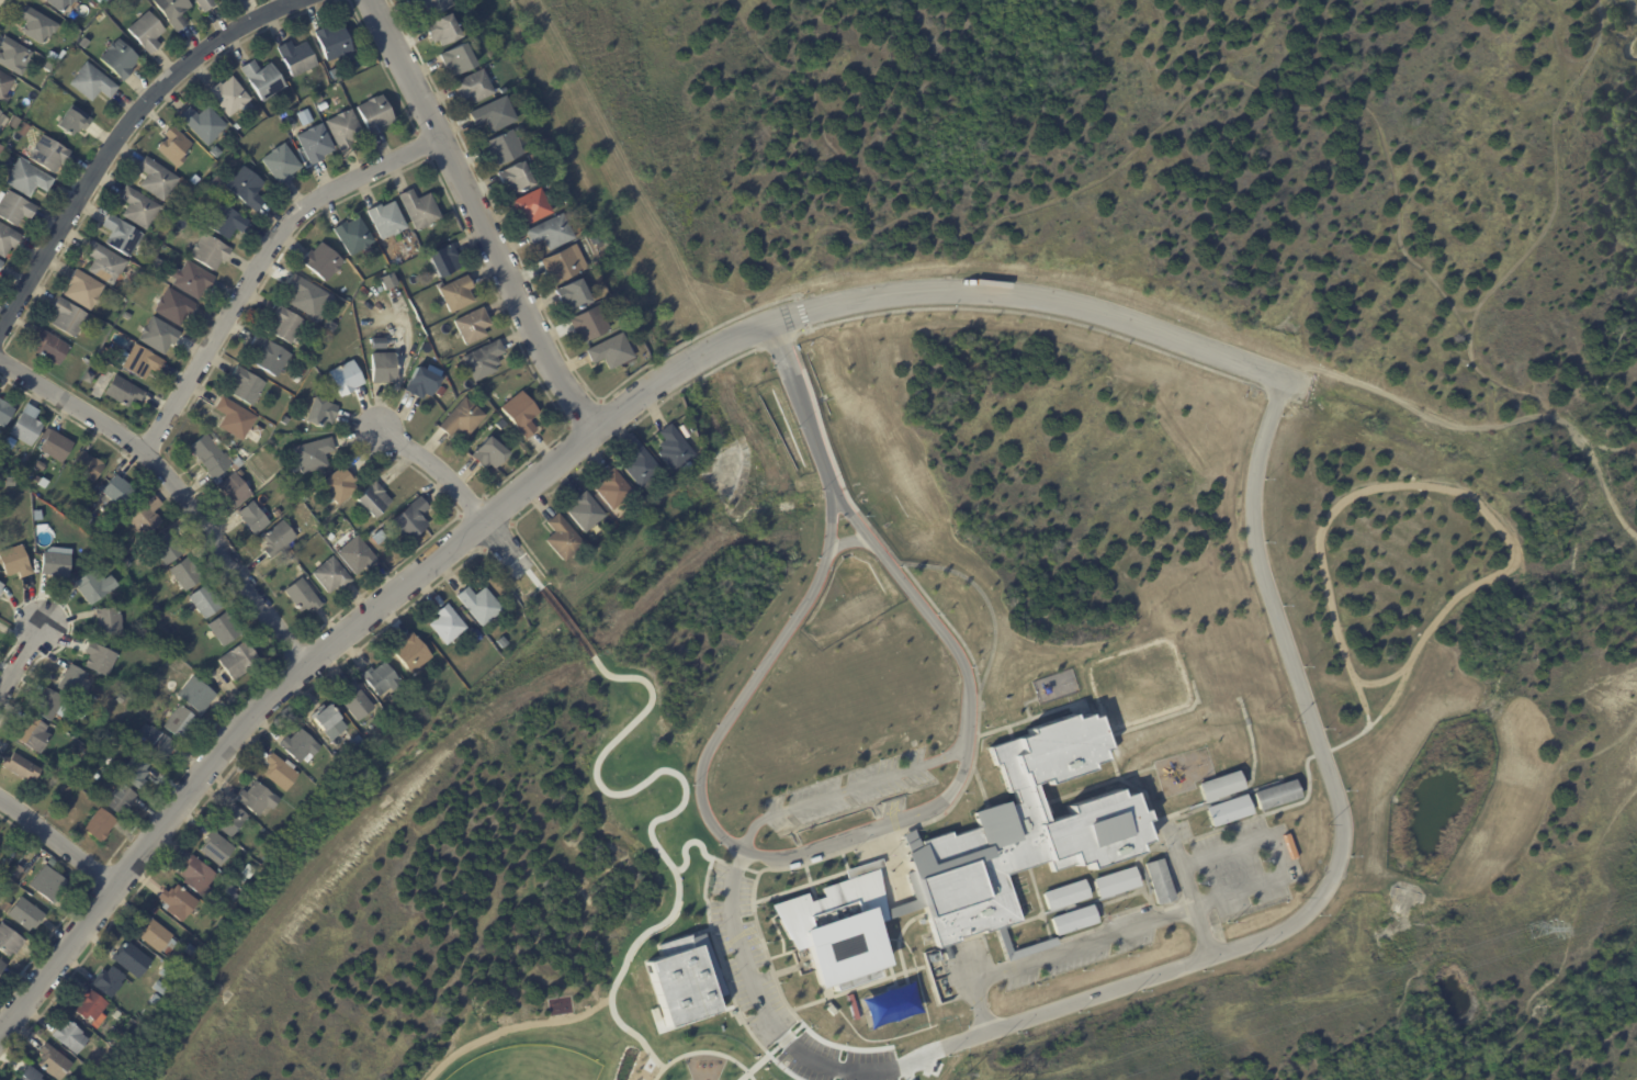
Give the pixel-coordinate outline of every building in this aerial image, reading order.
[(64,13),(46,0),(79,0),(77,2),(75,1),(71,7),(69,5),(64,13)] [(177,33),(152,0),(187,0),(192,7),(184,12),(182,14),(189,24),(177,33)] [(205,13),(196,0),(215,0),(218,4),(205,13)] [(413,8),(409,0),(446,0),(449,5),(427,16),(421,5),(414,10),(413,8)] [(38,13),(59,25),(55,33),(53,32),(49,38),(48,37),(43,45),(21,32),(26,22),(16,16),(24,4),(38,13)] [(159,47),(149,56),(127,29),(148,11),(165,31),(155,40),(161,46),(159,47)] [(430,37),(424,25),(444,13),(458,36),(441,45),(438,41),(433,43),(430,37)] [(327,63),(315,33),(329,26),(330,30),(343,24),(354,53),(348,55),(348,56),(341,59),(340,57),(327,63)] [(4,50),(0,48),(0,43),(4,35),(33,53),(30,59),(31,60),(21,76),(0,63),(0,52),(2,54),(4,50)] [(131,75),(123,82),(100,59),(109,50),(108,49),(120,38),(140,60),(132,69),(134,71),(131,75)] [(295,47),(306,43),(317,66),(293,79),(283,59),(282,60),(276,48),(290,42),(293,48),(295,47)] [(471,60),(473,66),(453,77),(448,67),(447,68),(440,55),(461,43),(471,60)] [(50,50),(56,55),(53,60),(46,57),(50,50)] [(43,68),(47,60),(54,65),(49,71),(43,68)] [(117,90),(110,99),(101,91),(92,102),(70,85),(78,74),(77,72),(87,60),(120,87),(117,90)] [(261,69),(272,63),(287,86),(275,93),(276,94),(263,103),(241,69),(253,60),(260,70),(261,69)] [(484,81),(490,93),(471,104),(467,98),(460,101),(451,83),(477,69),(484,81)] [(7,104),(0,100),(0,71),(15,80),(7,94),(11,97),(7,104)] [(250,101),(247,103),(248,104),(241,110),(240,109),(230,117),(208,92),(221,81),(223,85),(233,76),(252,99),(250,101)] [(382,132),(371,137),(357,108),(366,102),(375,98),(376,99),(383,95),(395,123),(383,128),(384,131),(382,132)] [(508,108),(515,121),(489,134),(484,122),(474,127),(467,114),(501,97),(508,108)] [(318,105),(324,102),(327,109),(320,112),(318,105)] [(91,121),(83,131),(79,128),(79,130),(78,128),(72,136),(67,133),(67,132),(58,125),(69,110),(67,109),(71,104),(92,120),(91,121)] [(179,116),(191,105),(200,114),(208,105),(229,126),(208,147),(179,116)] [(351,146),(341,151),(326,122),(347,111),(347,112),(352,109),(365,135),(353,142),(354,145),(351,146)] [(9,125),(14,115),(22,120),(16,130),(9,125)] [(292,121),(294,126),(287,130),(285,124),(292,121)] [(16,133),(23,122),(31,126),(24,137),(16,133)] [(321,160),(313,166),(297,136),(308,131),(308,130),(317,125),(318,126),(324,123),(337,150),(325,157),(326,159),(321,160)] [(193,146),(183,156),(188,159),(180,169),(158,149),(166,142),(169,145),(172,140),(166,134),(173,125),(194,145),(193,146)] [(43,133),(36,144),(27,138),(33,127),(43,133)] [(513,138),(521,155),(496,168),(490,156),(488,157),(482,144),(509,130),(513,138)] [(70,154),(66,164),(63,161),(56,173),(30,158),(32,154),(31,154),(36,145),(37,145),(43,135),(72,151),(70,154)] [(12,142),(16,145),(13,151),(8,148),(12,142)] [(291,180),(282,187),(262,159),(272,153),(272,151),(280,146),(280,147),(285,143),(303,168),(293,176),(294,178),(291,180)] [(210,151),(215,146),(222,153),(216,158),(210,151)] [(144,179),(147,175),(137,168),(146,156),(161,167),(163,164),(170,167),(168,170),(180,179),(163,202),(139,185),(144,179)] [(35,167),(56,179),(47,193),(37,187),(31,198),(7,183),(13,171),(12,170),(20,158),(35,167)] [(505,182),(500,172),(522,161),(533,184),(517,192),(515,188),(509,190),(505,182)] [(233,164),(237,169),(232,173),(227,168),(233,164)] [(266,204),(258,213),(246,204),(247,203),(226,185),(234,176),(236,177),(245,166),(266,183),(257,194),(267,202),(266,204)] [(217,176),(227,183),(221,191),(212,183),(217,176)] [(127,209),(129,204),(120,198),(127,185),(162,206),(148,230),(123,216),(127,209)] [(555,205),(556,207),(549,211),(550,213),(526,225),(522,217),(517,221),(516,217),(503,223),(496,210),(538,188),(542,198),(550,194),(555,205)] [(18,227),(0,217),(0,193),(1,191),(5,194),(9,189),(34,205),(38,207),(31,221),(24,216),(18,227)] [(419,199),(430,193),(442,218),(431,224),(431,225),(417,233),(398,195),(413,189),(418,200),(419,199)] [(399,234),(395,236),(394,235),(383,240),(368,212),(382,204),(383,207),(395,201),(409,227),(403,230),(403,233),(399,234)] [(249,223),(242,234),(236,230),(229,240),(206,226),(222,203),(250,222),(249,223)] [(139,243),(131,258),(105,243),(112,232),(102,226),(110,213),(145,235),(139,243)] [(561,216),(572,239),(546,251),(541,239),(531,245),(524,232),(560,214),(561,216)] [(369,248),(364,251),(363,250),(352,257),(334,229),(347,221),(348,224),(360,216),(376,241),(371,246),(371,247),(369,248)] [(5,259),(0,256),(0,222),(22,235),(21,237),(31,243),(25,252),(15,247),(14,249),(12,248),(5,259)] [(232,251),(226,262),(223,260),(216,271),(191,257),(194,251),(193,251),(197,243),(199,244),(204,233),(233,249),(232,251)] [(121,274),(113,286),(89,271),(97,260),(86,254),(93,240),(128,262),(122,274),(121,273),(121,274)] [(341,269),(336,274),(335,273),(327,283),(302,262),(311,250),(314,252),(321,243),(345,261),(340,267),(341,268),(341,269)] [(451,245),(456,256),(454,256),(461,268),(440,279),(428,256),(450,244),(451,245)] [(543,273),(538,260),(566,247),(572,258),(577,255),(584,269),(552,284),(546,272),(544,273),(543,273)] [(587,259),(597,255),(600,263),(591,268),(587,259)] [(153,266),(158,258),(165,262),(160,270),(153,266)] [(215,280),(202,302),(174,285),(178,280),(170,275),(174,267),(182,271),(188,260),(216,278),(215,280)] [(98,300),(90,312),(64,295),(70,283),(68,282),(77,269),(105,286),(98,300)] [(396,285),(385,291),(379,278),(393,271),(399,283),(396,285)] [(323,306),(315,319),(290,304),(296,292),(287,286),(295,273),(329,294),(323,306)] [(467,277),(475,291),(471,293),(475,304),(451,315),(439,290),(467,277)] [(556,303),(550,291),(573,279),(574,282),(582,279),(591,299),(567,311),(565,306),(560,308),(556,303)] [(196,306),(191,316),(188,315),(181,328),(155,313),(159,306),(158,306),(169,288),(197,304),(196,306)] [(89,314),(75,338),(52,325),(58,313),(52,310),(59,296),(70,303),(69,303),(89,314)] [(296,334),(290,345),(268,331),(274,320),(268,316),(275,304),(304,322),(296,334)] [(600,319),(606,330),(579,344),(574,333),(572,334),(565,320),(595,306),(600,319)] [(484,308),(493,326),(485,330),(488,337),(466,347),(454,322),(484,308)] [(180,335),(174,346),(172,344),(165,356),(139,340),(143,336),(142,335),(147,326),(147,327),(154,316),(182,333),(180,335)] [(54,336),(71,347),(59,367),(35,352),(39,347),(36,345),(39,340),(35,337),(41,328),(54,336)] [(625,345),(631,358),(606,370),(600,359),(590,364),(583,351),(619,333),(625,345)] [(285,365),(284,368),(283,367),(276,378),(253,363),(260,352),(249,346),(257,334),(292,355),(285,365)] [(372,338),(385,339),(385,350),(371,349),(372,338)] [(501,340),(507,353),(498,358),(501,364),(497,367),(499,372),(475,383),(463,357),(501,340)] [(136,345),(166,361),(159,372),(153,368),(145,382),(122,369),(135,344),(136,345)] [(396,355),(396,384),(372,385),(372,355),(396,355)] [(363,385),(354,390),(355,392),(341,398),(329,373),(353,361),(364,384),(363,385)] [(289,378),(297,364),(307,371),(304,376),(302,375),(296,383),(289,378)] [(258,397),(251,407),(229,393),(236,382),(229,378),(237,365),(266,384),(258,397)] [(416,396),(404,390),(407,384),(408,385),(418,365),(442,378),(439,385),(444,390),(439,396),(432,392),(430,396),(424,393),(421,398),(416,396)] [(87,372),(94,375),(90,384),(82,381),(87,372)] [(143,392),(145,393),(139,402),(136,400),(134,404),(131,403),(127,408),(104,394),(115,375),(143,392)] [(533,419),(531,420),(539,431),(527,441),(501,408),(523,391),(541,414),(533,419)] [(251,429),(248,434),(251,436),(248,442),(245,440),(244,441),(219,427),(226,416),(215,409),(223,396),(258,417),(251,429)] [(350,414),(346,426),(331,420),(329,425),(324,423),(321,429),(304,423),(314,397),(337,406),(336,407),(350,413),(350,414)] [(460,431),(459,429),(451,438),(439,427),(465,397),(486,416),(467,438),(460,431)] [(281,405),(284,398),(291,402),(287,408),(281,405)] [(4,428),(0,425),(0,400),(16,409),(4,428)] [(27,403),(38,410),(34,419),(44,425),(31,447),(9,434),(26,403),(27,403)] [(283,416),(290,420),(286,426),(280,421),(283,416)] [(681,464),(668,473),(654,453),(658,450),(655,446),(662,441),(655,432),(668,424),(691,457),(681,464)] [(50,430),(72,445),(60,464),(38,450),(50,430)] [(217,447),(223,454),(224,452),(227,457),(226,458),(232,464),(230,465),(234,471),(211,490),(202,480),(207,474),(206,472),(207,471),(201,463),(203,461),(200,458),(197,460),(188,448),(206,434),(217,447)] [(647,480),(635,488),(617,466),(628,458),(616,443),(628,434),(657,471),(647,480)] [(481,465),(471,455),(490,436),(511,453),(497,470),(489,464),(485,469),(481,465)] [(332,438),(337,451),(326,454),(329,468),(303,475),(295,448),(332,437),(332,438)] [(248,449),(252,453),(249,458),(244,453),(248,449)] [(81,451),(94,459),(94,458),(103,464),(102,464),(104,465),(92,483),(69,468),(81,450),(81,451)] [(37,461),(45,465),(42,471),(34,465),(37,461)] [(345,465),(359,480),(354,483),(360,488),(340,507),(336,502),(331,505),(324,497),(328,493),(321,486),(345,464),(345,465)] [(609,510),(594,491),(599,485),(596,480),(611,469),(631,494),(609,510)] [(245,484),(253,495),(237,509),(229,498),(228,499),(218,487),(235,472),(245,484)] [(117,476),(121,479),(122,479),(136,491),(122,509),(111,500),(108,506),(100,499),(105,494),(101,492),(115,474),(117,476)] [(374,482),(382,491),(382,492),(390,500),(373,518),(355,498),(372,480),(374,482)] [(594,524),(582,533),(564,513),(574,505),(571,500),(583,492),(602,516),(594,524)] [(161,504),(163,506),(156,513),(158,515),(166,522),(145,540),(128,519),(156,496),(161,504)] [(420,497),(429,508),(421,515),(429,525),(407,543),(390,521),(420,496),(420,497)] [(253,536),(240,519),(242,517),(238,513),(252,500),(270,522),(253,536)] [(75,516),(83,504),(89,508),(86,515),(89,517),(90,516),(93,518),(87,527),(79,521),(81,519),(75,516)] [(278,509),(281,514),(276,518),(272,513),(278,509)] [(34,510),(42,510),(43,520),(34,521),(34,510)] [(549,535),(551,532),(543,524),(555,514),(580,544),(560,562),(541,541),(549,535)] [(279,554),(272,560),(264,551),(268,549),(266,545),(268,543),(263,537),(284,520),(297,538),(289,545),(292,549),(283,555),(281,552),(279,554)] [(170,531),(185,553),(167,567),(150,544),(170,531)] [(377,563),(371,569),(370,566),(358,577),(337,553),(359,535),(381,560),(377,563)] [(8,577),(0,556),(0,553),(22,544),(25,554),(33,575),(22,578),(20,573),(8,577)] [(68,550),(71,551),(68,581),(53,578),(54,576),(41,575),(43,553),(46,553),(46,548),(68,550)] [(351,582),(342,589),(339,586),(329,595),(312,574),(332,555),(353,581),(351,582)] [(286,561),(293,556),(297,563),(291,567),(286,561)] [(188,558),(203,580),(185,592),(170,570),(188,558)] [(79,592),(77,589),(78,588),(75,583),(94,567),(104,581),(110,575),(118,586),(90,607),(79,592)] [(308,587),(323,606),(305,619),(284,590),(302,577),(308,587)] [(210,590),(214,597),(215,596),(221,604),(219,605),(222,608),(204,620),(188,597),(205,585),(210,590)] [(476,595),(485,587),(504,609),(483,627),(456,596),(467,587),(475,596),(476,595)] [(456,638),(447,645),(430,626),(440,617),(437,614),(448,604),(467,628),(456,638)] [(155,609),(159,606),(163,611),(158,615),(155,609)] [(121,616),(123,635),(99,639),(95,611),(120,608),(121,616)] [(230,617),(242,634),(224,648),(208,625),(227,611),(230,617)] [(421,666),(410,674),(393,651),(402,644),(399,641),(413,631),(432,659),(421,666)] [(246,641),(261,662),(234,682),(217,660),(245,640),(246,641)] [(118,655),(108,679),(83,670),(94,644),(118,655)] [(403,684),(393,691),(390,688),(379,697),(365,679),(364,680),(360,675),(370,667),(373,671),(385,661),(403,684)] [(90,677),(77,700),(57,688),(70,664),(91,676),(90,677)] [(161,680),(166,674),(174,680),(169,686),(161,680)] [(217,697),(212,704),(215,706),(204,718),(178,696),(194,676),(217,697)] [(346,689),(345,688),(354,680),(376,707),(359,721),(342,700),(349,695),(346,689)] [(66,708),(63,706),(52,723),(30,710),(44,687),(64,699),(66,696),(72,700),(68,709),(66,708)] [(121,695),(126,699),(122,705),(116,701),(121,695)] [(417,708),(410,699),(416,696),(422,704),(417,708)] [(404,702),(407,706),(405,708),(405,709),(395,718),(388,710),(399,701),(400,702),(403,701),(404,702)] [(196,719),(180,741),(162,727),(180,705),(197,718),(196,719)] [(339,722),(325,733),(314,720),(312,722),(309,719),(317,712),(319,716),(330,706),(334,710),(336,709),(338,711),(337,712),(342,720),(339,722)] [(75,717),(80,708),(88,713),(82,722),(75,717)] [(902,853),(904,852),(900,834),(910,829),(914,842),(946,831),(947,836),(973,826),(969,812),(1001,801),(1003,806),(1015,803),(1011,790),(1005,791),(995,763),(991,764),(985,746),(1027,733),(1025,730),(1070,713),(1071,719),(1084,713),(1086,717),(1093,715),(1104,747),(1095,750),(1099,760),(1086,764),(1087,769),(1043,785),(1041,779),(1029,784),(1041,822),(1065,813),(1062,807),(1113,789),(1116,797),(1128,792),(1133,810),(1139,809),(1141,819),(1136,821),(1142,840),(1132,843),(1133,853),(1084,869),(1081,859),(1047,870),(1043,859),(1001,874),(1016,920),(980,932),(979,927),(956,936),(956,940),(935,946),(913,879),(911,879),(902,853)] [(21,743),(14,739),(30,715),(48,728),(45,732),(53,736),(41,756),(21,743)] [(177,745),(161,765),(143,752),(150,743),(138,733),(146,723),(151,727),(153,725),(177,744),(177,745)] [(281,744),(287,736),(291,739),(302,728),(323,747),(308,763),(304,760),(301,764),(280,744),(281,744)] [(350,741),(360,734),(366,743),(357,750),(350,741)] [(18,780),(0,769),(0,762),(1,761),(0,760),(0,758),(5,750),(7,751),(10,744),(21,751),(32,756),(27,763),(33,766),(27,775),(22,772),(18,780)] [(98,750),(102,753),(98,760),(93,755),(98,750)] [(268,767),(270,764),(267,761),(273,752),(285,762),(287,760),(296,766),(294,768),(302,774),(287,792),(266,775),(270,769),(268,767)] [(158,773),(142,791),(124,776),(140,757),(158,773)] [(117,766),(123,770),(122,772),(124,773),(122,774),(121,773),(118,776),(113,770),(117,766)] [(1241,790),(1200,803),(1195,786),(1235,772),(1241,790)] [(135,796),(133,799),(134,801),(124,814),(123,813),(121,817),(103,803),(118,781),(136,795),(135,796)] [(272,808),(269,806),(260,817),(237,799),(244,790),(248,792),(257,781),(281,800),(274,810),(272,808)] [(1252,795),(1292,781),(1299,799),(1257,813),(1252,795)] [(1244,798),(1250,815),(1209,830),(1203,810),(1243,796),(1244,798)] [(237,805),(249,815),(232,837),(215,824),(230,807),(232,808),(235,803),(237,805)] [(117,822),(106,836),(113,842),(106,850),(82,831),(100,808),(117,822)] [(208,840),(208,839),(206,836),(212,829),(234,847),(219,866),(200,851),(208,840)] [(268,831),(274,837),(269,844),(261,837),(268,831)] [(16,854),(12,859),(5,854),(10,848),(16,854)] [(183,880),(185,878),(179,874),(188,862),(185,860),(191,854),(216,874),(207,886),(211,888),(204,897),(183,880)] [(2,864),(8,856),(12,860),(8,867),(2,864)] [(52,857),(58,863),(54,867),(47,863),(52,857)] [(1162,878),(1169,901),(1151,907),(1139,866),(1156,860),(1162,878)] [(11,870),(18,862),(22,865),(16,874),(11,870)] [(248,864),(257,869),(249,879),(248,878),(244,884),(238,879),(242,874),(241,873),(248,864)] [(46,866),(70,885),(55,905),(30,886),(46,865),(46,866)] [(790,950),(801,947),(814,988),(828,983),(831,990),(873,976),(870,968),(883,964),(870,923),(881,919),(874,868),(816,888),(820,896),(804,901),(801,893),(765,904),(790,950)] [(1134,887),(1136,888),(1094,901),(1087,881),(1129,868),(1134,887)] [(1069,905),(1045,913),(1038,895),(1079,881),(1085,900),(1069,905)] [(194,910),(184,923),(168,911),(162,908),(166,903),(159,898),(166,889),(169,891),(172,888),(174,890),(178,885),(183,888),(184,887),(187,889),(185,890),(201,901),(194,910)] [(229,885),(237,890),(233,897),(225,891),(229,885)] [(45,918),(32,934),(8,915),(21,897),(35,907),(36,905),(38,908),(38,909),(46,915),(45,918)] [(5,914),(0,910),(0,907),(4,901),(11,907),(5,914)] [(1047,920),(1087,905),(1093,923),(1052,936),(1047,920)] [(144,926),(144,925),(139,922),(146,913),(174,935),(172,938),(178,943),(168,956),(162,950),(160,953),(139,936),(143,931),(140,930),(144,926)] [(10,957),(0,949),(0,925),(2,922),(16,934),(24,940),(10,957)] [(666,1026),(713,1010),(710,998),(722,993),(701,933),(685,938),(688,947),(643,963),(666,1026)] [(148,965),(138,979),(111,957),(115,950),(118,953),(124,946),(123,945),(125,943),(127,941),(153,960),(148,965)] [(191,955),(190,957),(183,952),(189,944),(196,948),(191,955)] [(169,980),(160,974),(166,965),(176,972),(170,981),(169,980)] [(118,971),(126,978),(122,983),(124,985),(112,1000),(91,985),(103,969),(108,974),(113,967),(118,971)] [(159,980),(170,989),(163,997),(154,988),(159,980)] [(93,1025),(92,1025),(95,1021),(90,1016),(87,1020),(76,1011),(80,1006),(77,1004),(86,994),(84,993),(90,987),(110,1004),(102,1013),(108,1016),(98,1028),(93,1025)] [(155,993),(160,999),(155,1005),(148,1001),(155,993)] [(144,1009),(150,1013),(147,1019),(140,1013),(144,1009)] [(78,1056),(52,1036),(58,1026),(60,1028),(63,1026),(64,1027),(68,1020),(74,1023),(74,1022),(77,1024),(76,1025),(84,1032),(82,1034),(90,1039),(78,1056)] [(74,1064),(61,1079),(59,1079),(38,1065),(43,1059),(41,1058),(44,1054),(39,1050),(46,1043),(58,1051),(74,1064)] [(39,1078),(42,1079),(21,1079),(24,1077),(21,1075),(29,1065),(42,1075),(39,1078)]
